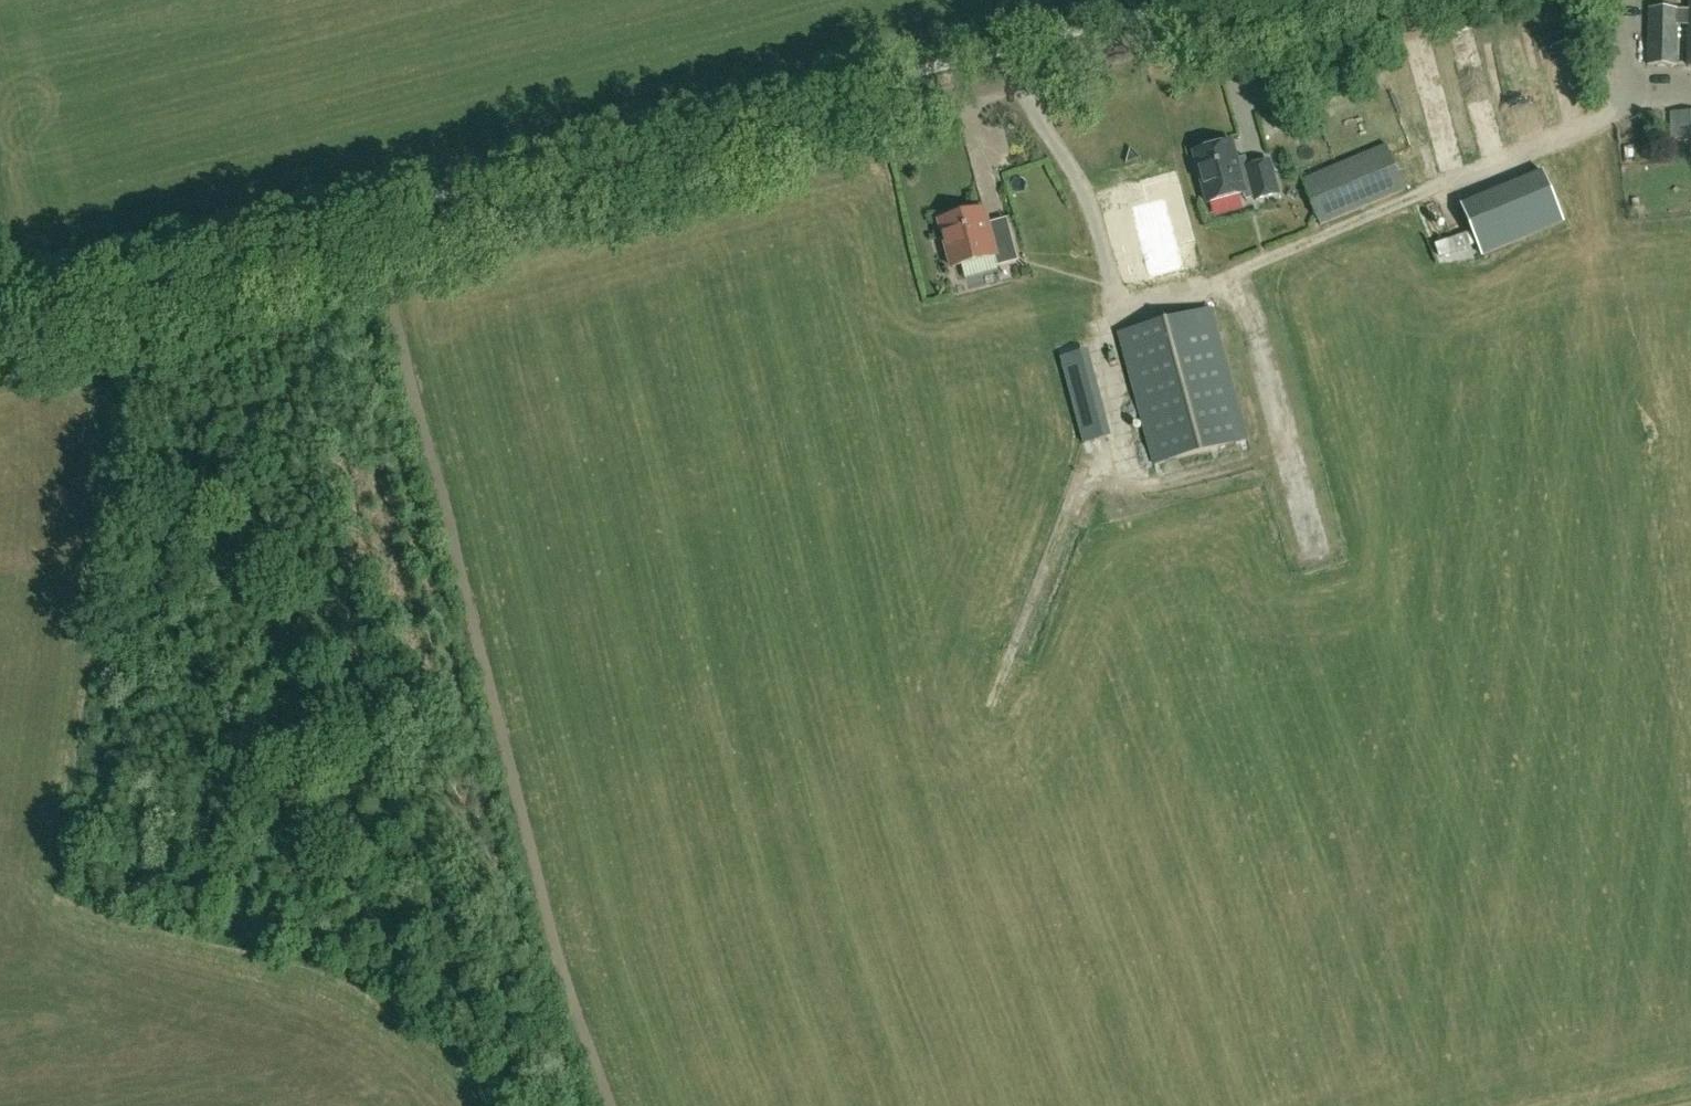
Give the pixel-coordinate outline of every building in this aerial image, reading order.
[(1650,9),(1648,65),(1677,66),(1679,10),(1650,9)] [(1682,116),(1682,135),(1690,135),(1690,116),(1682,116)] [(1241,172),(1234,144),(1196,154),(1210,204),(1255,192),(1258,202),(1280,197),(1271,164),(1241,172)] [(1302,182),(1322,227),(1407,192),(1388,147),(1302,182)] [(1485,257),(1566,222),(1544,172),(1463,207),(1485,257)] [(1187,270),(1169,200),(1135,209),(1154,279),(1187,270)] [(985,210),(942,222),(954,269),(996,258),(999,267),(1019,261),(1011,232),(990,238),(987,227),(990,226),(985,210)] [(1120,334),(1156,465),(1247,441),(1212,309),(1120,334)] [(1093,436),(1111,431),(1102,397),(1083,402),(1093,436)]
